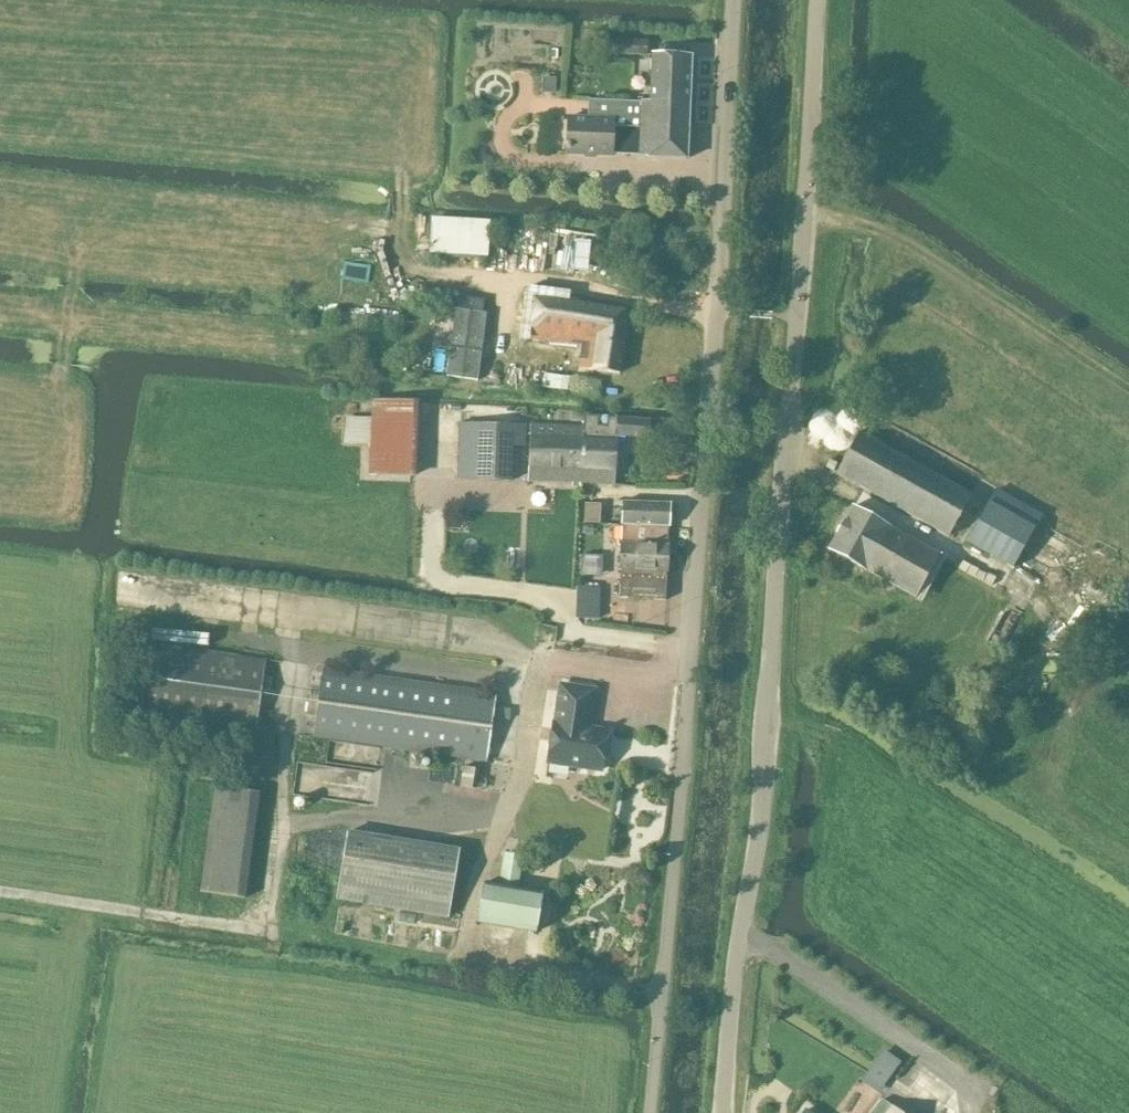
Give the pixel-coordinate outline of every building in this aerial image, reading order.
[(647,55),(648,41),(607,39),(606,53),(647,55)] [(639,152),(639,158),(687,159),(688,123),(689,104),(691,57),(652,55),(650,102),(641,101),(641,102),(640,102),(640,110),(639,152)] [(544,79),(543,94),(554,94),(555,79),(544,79)] [(566,146),(566,150),(567,150),(567,155),(612,157),(612,151),(639,152),(640,110),(640,102),(622,102),(614,101),(613,120),(589,119),(568,118),(568,123),(567,146),(566,146)] [(429,220),(427,254),(455,256),(457,222),(457,221),(429,219),(429,220)] [(565,237),(565,246),(561,245),(559,271),(596,272),(597,238),(565,237)] [(459,296),(457,309),(483,312),(484,300),(459,296)] [(535,298),(529,340),(585,344),(596,346),(593,370),(619,374),(627,311),(535,298)] [(456,310),(448,377),(478,381),(487,313),(456,310)] [(396,352),(394,369),(407,371),(409,353),(396,352)] [(547,389),(586,390),(586,376),(547,375),(547,389)] [(411,477),(414,401),(373,399),(370,476),(411,477)] [(586,417),(585,428),(582,484),(614,486),(617,437),(673,440),(674,420),(649,419),(649,421),(609,419),(608,427),(597,427),(598,417),(586,417)] [(460,423),(458,479),(511,481),(512,446),(524,446),(525,425),(460,423)] [(582,484),(585,428),(531,425),(528,481),(582,484)] [(836,474),(862,488),(949,537),(972,495),(859,433),(836,474)] [(622,525),(669,527),(670,504),(623,501),(622,525)] [(585,505),(584,523),(599,524),(600,505),(585,505)] [(984,505),(964,542),(1012,569),(1033,532),(984,505)] [(916,597),(939,554),(852,507),(829,549),(916,597)] [(668,545),(669,527),(622,525),(623,525),(621,569),(619,598),(666,600),(666,593),(665,593),(666,578),(667,578),(668,571),(669,545),(668,545)] [(256,729),(266,660),(149,644),(140,713),(256,729)] [(487,762),(497,693),(323,668),(313,737),(487,762)] [(554,723),(548,762),(603,770),(608,730),(589,727),(595,689),(561,684),(556,723),(554,723)] [(495,709),(494,720),(509,722),(510,710),(495,709)] [(253,753),(252,756),(252,759),(253,762),(255,765),(257,767),(260,768),(263,769),(266,768),(269,767),(271,765),(273,762),(274,759),(274,756),(273,753),(271,750),(269,748),(266,747),(263,746),(260,747),(257,748),(255,750),(253,753)] [(464,767),(461,787),(476,789),(479,770),(464,767)] [(217,785),(204,891),(252,897),(266,791),(217,785)] [(447,917),(459,849),(349,831),(338,899),(447,917)] [(477,922),(536,932),(543,893),(518,889),(523,856),(503,852),(498,885),(484,883),(477,922)] [(878,1094),(901,1062),(884,1050),(861,1081),(878,1094)] [(882,1101),(873,1112),(897,1112),(882,1101)]
